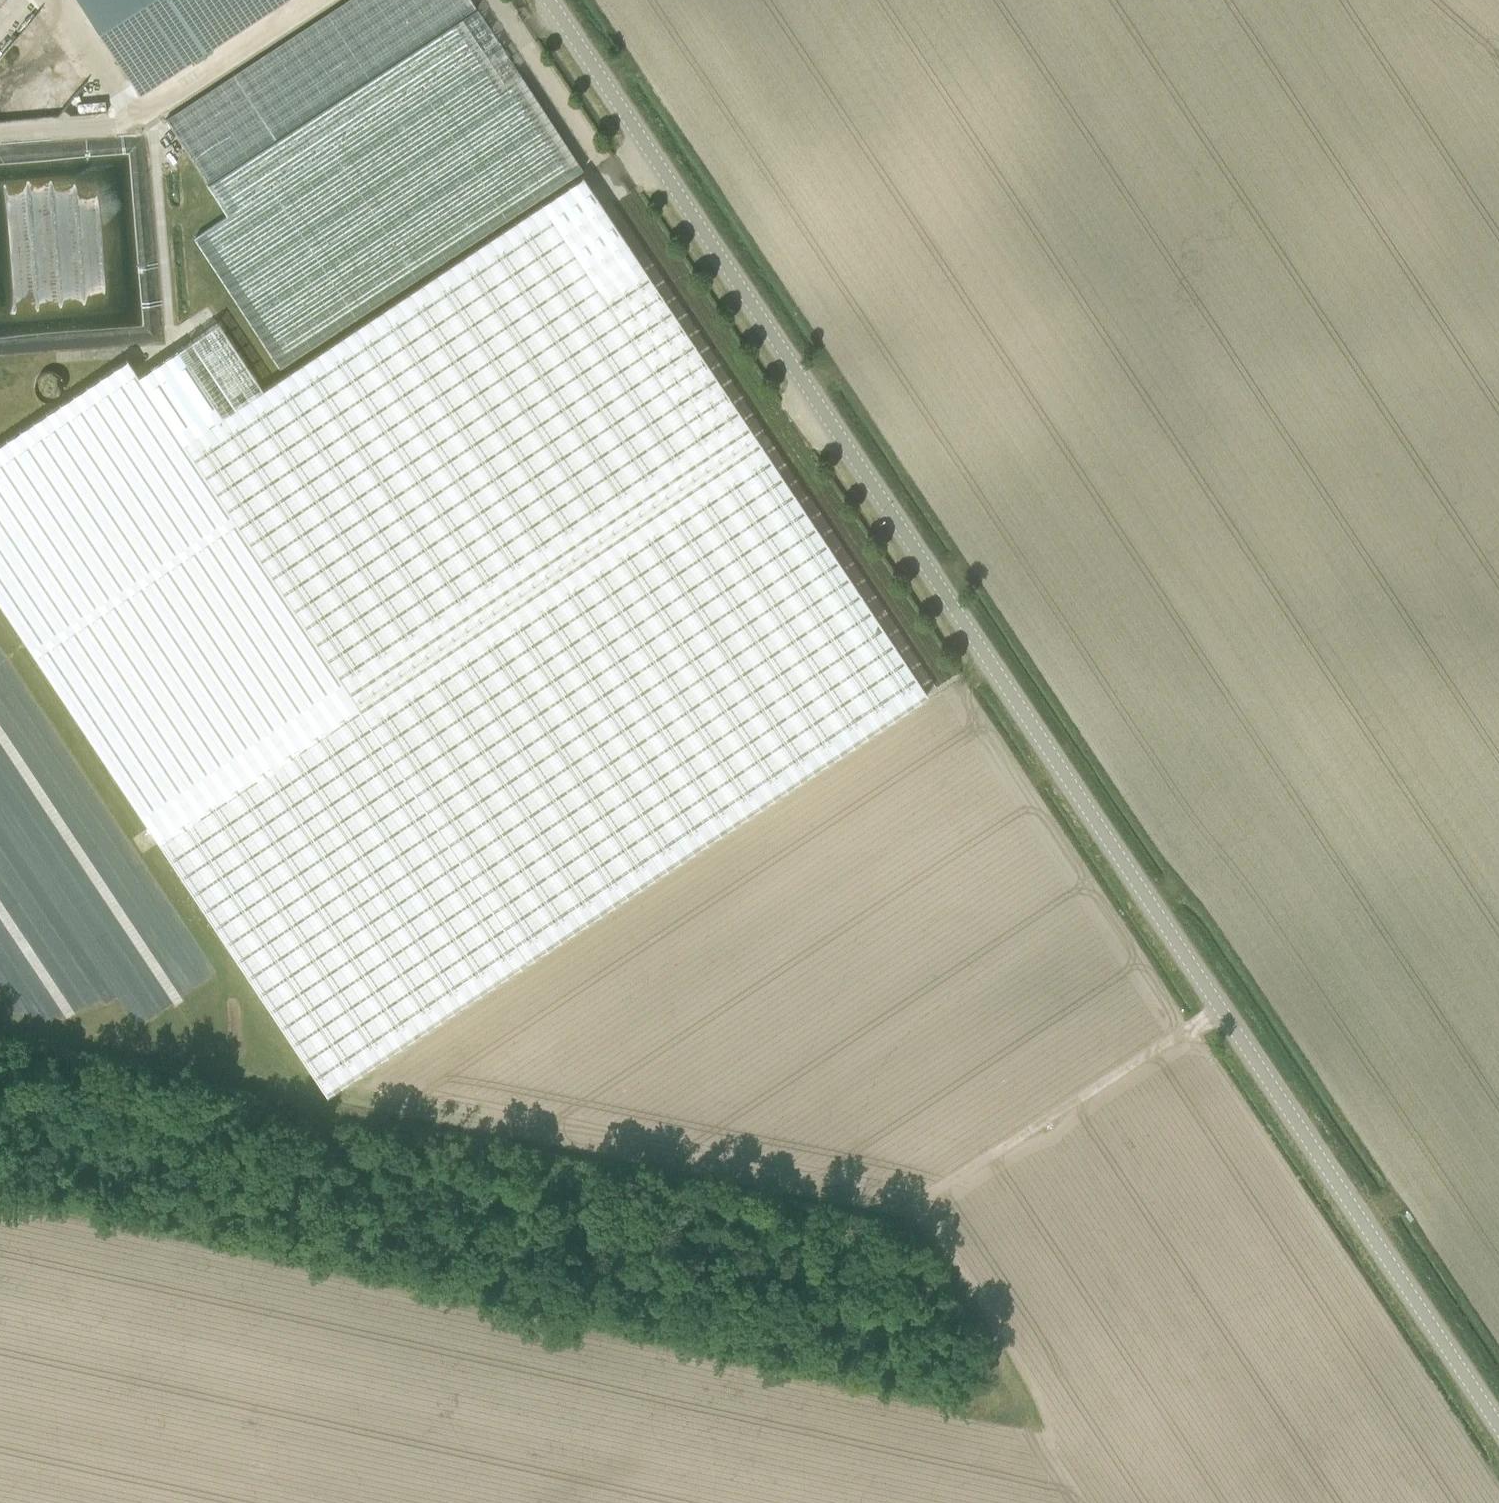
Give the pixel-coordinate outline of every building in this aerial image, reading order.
[(141,91),(280,0),(82,0),(141,91)] [(474,0),(347,0),(165,119),(228,214),(194,237),(280,369),(584,170),(474,0)] [(927,694),(583,176),(262,390),(218,322),(0,467),(0,603),(326,1094),(927,694)]
